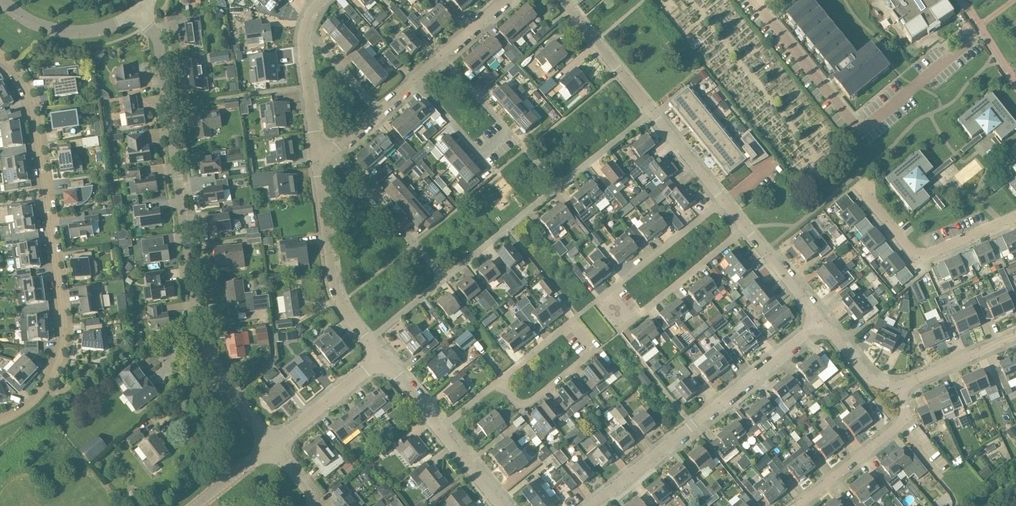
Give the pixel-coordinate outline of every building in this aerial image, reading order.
[(224,1),(223,0),(217,0),(220,8),(227,8),(226,4),(224,1)] [(257,5),(261,2),(266,7),(269,5),(274,10),(285,0),(252,0),(257,5)] [(373,0),(357,0),(365,8),(374,1),(373,0)] [(462,10),(472,1),(471,0),(453,0),(462,10)] [(787,16),(792,22),(794,20),(798,25),(796,27),(801,33),(803,32),(807,36),(805,38),(810,44),(812,43),(816,48),(814,49),(819,55),(821,54),(825,59),(823,60),(828,66),(830,65),(834,70),(832,71),(833,73),(835,71),(838,75),(833,79),(849,98),(888,67),(872,47),(859,57),(861,59),(855,64),(851,58),(853,57),(806,0),(787,16)] [(893,14),(892,15),(903,32),(904,31),(912,43),(927,33),(929,35),(940,28),(939,25),(954,15),(946,3),(947,2),(945,0),(884,0),(893,14)] [(436,11),(430,15),(442,29),(452,20),(440,7),(436,3),(432,7),(436,11)] [(389,9),(393,14),(398,10),(398,9),(397,9),(393,5),(389,9)] [(237,8),(230,6),(230,9),(231,14),(241,13),(241,8),(237,9),(237,8)] [(343,11),(351,20),(352,19),(352,20),(357,15),(349,6),(343,11)] [(528,7),(518,15),(527,26),(528,26),(533,31),(538,27),(532,21),(537,17),(528,7)] [(399,9),(398,10),(393,14),(394,14),(403,25),(408,20),(399,9)] [(219,12),(214,16),(220,22),(225,17),(219,12)] [(368,12),(363,17),(371,26),(376,21),(368,12)] [(418,30),(422,27),(432,38),(442,29),(430,15),(424,21),(421,17),(418,19),(413,14),(408,19),(418,30)] [(352,19),(351,20),(356,25),(361,20),(357,15),(352,20),(352,19)] [(518,15),(509,24),(522,38),(526,35),(522,31),(527,26),(518,15)] [(322,28),(331,38),(343,27),(350,21),(346,16),(338,22),(334,18),(322,28)] [(187,19),(187,25),(178,26),(181,47),(195,45),(194,33),(202,32),(200,17),(187,19)] [(246,30),(250,30),(252,44),(272,42),(270,27),(260,28),(259,22),(246,23),(246,30)] [(509,24),(499,32),(505,39),(512,46),(513,44),(516,42),(517,43),(522,38),(509,24)] [(547,25),(536,35),(540,40),(551,30),(547,25)] [(343,27),(331,38),(338,46),(350,35),(343,27)] [(363,36),(368,42),(377,33),(372,28),(363,36)] [(400,42),(398,40),(391,46),(399,55),(405,50),(411,56),(422,46),(410,33),(412,32),(408,28),(401,33),(405,38),(400,42)] [(377,33),(368,42),(373,47),(382,39),(377,33)] [(350,35),(338,46),(346,55),(358,44),(350,35)] [(492,58),(501,49),(498,46),(492,39),(483,47),(492,58)] [(536,58),(543,66),(541,68),(547,74),(567,55),(558,45),(550,53),(545,49),(536,58)] [(515,46),(510,51),(520,62),(525,58),(515,46)] [(483,47),(473,55),(483,66),(487,62),(490,66),(496,62),(492,58),(483,47)] [(93,56),(100,62),(105,55),(99,50),(93,56)] [(351,61),(360,70),(372,59),(363,50),(351,61)] [(384,56),(388,60),(393,55),(389,51),(384,56)] [(506,54),(506,55),(505,55),(512,63),(504,71),(507,74),(508,72),(517,65),(520,62),(510,51),(506,54)] [(228,52),(210,55),(212,63),(229,60),(228,52)] [(276,55),(252,58),(253,68),(255,67),(257,67),(260,83),(277,81),(275,65),(277,64),(276,55)] [(388,60),(396,69),(402,64),(393,55),(388,60)] [(483,66),(473,55),(464,64),(473,74),(483,66)] [(372,59),(360,70),(368,79),(380,68),(372,59)] [(200,61),(183,64),(187,91),(200,89),(200,92),(210,91),(209,87),(208,79),(203,80),(200,61)] [(517,65),(508,72),(513,78),(519,73),(525,79),(527,76),(522,71),(522,70),(517,65)] [(119,92),(140,88),(138,75),(136,76),(135,75),(135,74),(133,73),(132,72),(131,72),(130,68),(128,68),(126,66),(121,67),(120,69),(117,70),(118,78),(117,78),(119,92)] [(226,66),(227,78),(235,78),(235,66),(226,66)] [(45,80),(46,90),(54,88),(56,98),(79,94),(76,78),(70,79),(68,68),(56,69),(57,72),(44,74),(45,79),(40,79),(40,80),(45,80)] [(380,68),(368,79),(376,88),(388,77),(380,68)] [(571,97),(588,83),(576,69),(560,83),(571,97)] [(704,70),(698,75),(703,81),(709,76),(704,70)] [(495,79),(491,75),(488,78),(487,77),(479,84),(484,90),(495,79)] [(551,78),(538,89),(544,95),(556,85),(551,78)] [(10,92),(6,84),(3,85),(2,83),(0,84),(0,97),(10,92)] [(493,97),(501,106),(519,91),(515,86),(510,90),(506,85),(502,89),(500,87),(493,93),(495,95),(493,97)] [(519,91),(501,106),(509,115),(522,104),(518,99),(525,92),(522,88),(519,91)] [(672,102),(674,104),(677,107),(674,109),(679,116),(698,101),(688,89),(672,102)] [(104,90),(97,90),(99,101),(111,99),(109,94),(104,90)] [(538,100),(541,97),(537,91),(533,94),(538,100)] [(0,97),(0,119),(8,116),(4,108),(13,104),(12,101),(14,100),(10,92),(0,97)] [(128,127),(146,124),(144,111),(138,111),(136,97),(124,99),(128,127)] [(527,99),(522,104),(509,115),(518,124),(530,113),(535,109),(527,99)] [(959,122),(972,138),(983,129),(988,134),(993,130),(1002,141),(1015,130),(1015,124),(996,100),(986,99),(958,121),(959,122)] [(239,100),(226,102),(227,109),(240,108),(239,100)] [(252,106),(251,100),(240,101),(242,115),(249,114),(248,106),(252,106)] [(698,101),(679,116),(685,123),(688,121),(692,126),(708,113),(698,101)] [(724,102),(719,105),(724,111),(728,108),(724,102)] [(283,112),(288,111),(287,103),(273,105),(273,106),(265,107),(268,130),(264,130),(265,138),(280,136),(279,128),(285,127),(283,112)] [(418,103),(410,111),(421,124),(429,116),(434,122),(440,116),(431,105),(425,111),(418,103)] [(547,103),(544,106),(549,112),(553,110),(547,103)] [(410,111),(401,119),(412,131),(421,124),(410,111)] [(195,130),(197,130),(198,140),(211,138),(210,128),(221,127),(219,113),(194,116),(195,130)] [(530,113),(518,124),(526,134),(539,122),(530,113)] [(708,113),(692,126),(696,131),(693,133),(699,140),(717,125),(708,113)] [(75,127),(77,126),(76,114),(54,117),(55,130),(62,129),(63,136),(76,134),(75,127)] [(0,119),(0,130),(2,131),(3,137),(24,134),(22,126),(20,126),(19,123),(10,125),(8,116),(0,119)] [(412,131),(401,119),(392,127),(403,140),(412,131)] [(717,125),(699,140),(704,147),(707,145),(711,150),(727,137),(717,125)] [(433,126),(427,131),(431,136),(437,131),(433,126)] [(743,126),(739,129),(742,134),(747,130),(743,126)] [(112,128),(105,129),(106,136),(113,135),(112,128)] [(427,131),(422,135),(427,140),(431,136),(427,131)] [(747,146),(740,152),(747,161),(745,162),(749,167),(768,156),(768,157),(769,157),(749,132),(741,139),(747,146)] [(0,156),(14,154),(13,148),(23,146),(22,144),(25,143),(24,134),(3,137),(5,149),(0,149),(0,155),(0,156)] [(131,164),(151,161),(149,146),(145,147),(143,135),(128,137),(130,149),(129,149),(131,164)] [(382,135),(373,143),(384,155),(393,148),(382,135)] [(980,135),(961,150),(964,153),(983,138),(980,135)] [(435,148),(443,156),(456,145),(448,136),(435,148)] [(632,148),(636,153),(634,155),(638,159),(634,163),(638,167),(651,157),(647,153),(655,146),(647,136),(632,148)] [(995,136),(992,139),(1012,164),(1015,161),(995,136)] [(99,137),(83,139),(84,147),(84,148),(100,146),(99,137)] [(727,137),(711,150),(715,155),(712,157),(718,164),(737,149),(727,137)] [(241,138),(234,139),(236,148),(243,147),(241,138)] [(276,144),(278,152),(270,153),(270,157),(266,158),(267,165),(293,162),(292,157),(295,156),(293,142),(276,144)] [(411,159),(416,165),(435,148),(430,142),(411,159)] [(373,143),(365,151),(376,163),(384,155),(373,143)] [(407,143),(402,147),(412,158),(416,154),(407,143)] [(456,145),(443,156),(452,166),(465,155),(456,145)] [(74,146),(71,146),(58,148),(62,173),(74,172),(73,161),(76,161),(74,149),(74,146)] [(412,158),(402,147),(398,152),(407,162),(410,160),(412,158)] [(227,151),(228,157),(242,155),(241,149),(227,151)] [(737,149),(718,164),(723,171),(726,168),(731,174),(745,162),(747,161),(740,152),(737,149)] [(214,159),(200,161),(202,176),(222,173),(220,158),(228,157),(227,151),(213,153),(214,159)] [(376,163),(365,151),(356,159),(366,171),(376,163)] [(14,154),(0,156),(2,167),(8,166),(9,173),(29,170),(27,161),(25,161),(25,159),(15,160),(14,154)] [(465,155),(452,166),(460,175),(473,164),(465,155)] [(645,172),(651,180),(655,177),(670,165),(666,161),(664,163),(660,159),(656,162),(652,157),(639,168),(643,173),(645,172)] [(892,175),(891,185),(909,208),(919,209),(930,199),(921,188),(926,184),(922,179),(933,170),(924,158),(914,157),(892,175)] [(932,180),(935,176),(953,162),(950,159),(929,176),(932,180)] [(410,161),(399,171),(405,177),(416,167),(410,161)] [(461,176),(459,177),(457,179),(460,183),(458,185),(467,194),(479,183),(475,178),(481,173),(473,164),(460,175),(461,176)] [(623,186),(627,182),(613,164),(602,173),(613,187),(619,181),(623,186)] [(672,168),(670,165),(655,177),(662,184),(676,173),(677,171),(674,166),(672,168)] [(387,166),(382,171),(383,170),(388,176),(392,172),(387,166)] [(138,195),(158,192),(156,178),(146,179),(144,168),(126,170),(128,179),(135,178),(138,195)] [(429,169),(426,172),(432,178),(435,175),(429,169)] [(9,173),(3,174),(4,185),(5,192),(19,190),(18,183),(28,182),(28,179),(30,179),(29,170),(17,172),(9,173)] [(382,171),(373,179),(379,185),(388,176),(383,170),(382,171)] [(635,170),(629,175),(633,180),(639,175),(635,170)] [(284,171),(254,175),(256,187),(275,185),(276,198),(296,196),(295,182),(298,182),(297,176),(285,177),(284,171)] [(1011,173),(992,188),(995,191),(1014,176),(1011,173)] [(216,181),(217,188),(204,189),(206,204),(225,202),(223,191),(229,190),(228,179),(216,181)] [(85,187),(84,180),(70,182),(71,193),(65,194),(66,205),(77,204),(78,207),(80,206),(81,206),(83,205),(85,204),(87,202),(88,202),(89,200),(90,199),(90,198),(91,196),(92,195),(92,194),(93,193),(93,191),(93,190),(93,189),(93,187),(93,186),(85,187)] [(386,192),(394,201),(407,189),(398,180),(386,192)] [(586,186),(582,189),(596,207),(606,199),(609,203),(615,198),(602,183),(597,187),(593,183),(587,188),(586,186)] [(432,184),(427,189),(435,197),(440,192),(432,184)] [(674,184),(662,194),(670,204),(675,200),(677,203),(691,192),(688,188),(685,190),(682,186),(678,189),(674,184)] [(407,189),(394,201),(402,210),(415,198),(407,189)] [(575,200),(570,204),(572,206),(580,216),(578,217),(583,223),(594,214),(599,211),(596,207),(582,189),(578,192),(580,194),(574,198),(574,199),(575,200)] [(649,195),(654,200),(661,194),(657,189),(649,195)] [(945,207),(936,196),(930,189),(927,192),(942,210),(945,207)] [(643,192),(638,196),(643,202),(650,196),(645,190),(643,192)] [(435,197),(433,199),(439,206),(446,199),(440,192),(435,197)] [(619,192),(614,197),(623,208),(628,203),(619,192)] [(691,192),(677,203),(684,212),(696,203),(692,198),(694,196),(691,192)] [(121,194),(113,196),(115,205),(123,203),(121,194)] [(415,198),(402,210),(411,219),(423,208),(415,198)] [(847,202),(843,205),(839,208),(842,210),(839,213),(841,216),(846,223),(861,212),(858,208),(850,199),(847,202)] [(22,210),(21,204),(7,206),(9,216),(15,216),(16,223),(24,221),(36,220),(35,211),(32,211),(32,208),(22,210)] [(423,225),(428,230),(441,219),(444,217),(438,211),(436,213),(428,204),(423,208),(411,219),(419,228),(423,225)] [(142,228),(162,225),(160,209),(147,211),(146,205),(133,207),(135,218),(141,218),(142,228)] [(253,205),(233,208),(234,216),(254,213),(253,205)] [(561,205),(551,214),(561,226),(567,221),(571,226),(575,223),(561,205)] [(653,212),(644,219),(659,237),(662,234),(660,232),(666,227),(662,222),(667,218),(664,214),(657,205),(651,210),(653,212)] [(664,214),(667,218),(673,225),(678,221),(669,210),(664,214)] [(858,231),(859,232),(870,223),(861,212),(846,223),(851,229),(854,226),(858,231)] [(269,213),(259,215),(263,230),(273,228),(269,213)] [(561,226),(551,214),(547,217),(546,215),(540,220),(541,221),(541,222),(555,239),(565,231),(561,226)] [(92,223),(100,222),(99,215),(85,217),(86,223),(69,226),(71,238),(81,237),(81,238),(87,237),(87,236),(94,235),(92,223)] [(229,215),(208,218),(210,233),(231,231),(232,233),(236,232),(238,231),(240,230),(241,228),(241,225),(240,223),(239,221),(237,220),(234,220),(230,221),(229,215)] [(640,221),(629,229),(638,241),(643,237),(647,242),(653,238),(654,240),(659,237),(644,219),(641,221),(640,221)] [(12,241),(18,240),(26,239),(25,233),(35,232),(35,229),(37,229),(36,220),(24,221),(16,223),(10,223),(12,238),(6,239),(6,242),(12,241)] [(864,238),(861,241),(866,247),(880,236),(870,223),(859,232),(864,238)] [(793,245),(799,253),(818,239),(811,230),(814,228),(810,224),(800,231),(804,236),(793,245)] [(838,229),(835,225),(828,231),(831,235),(838,229)] [(592,233),(591,232),(587,227),(581,232),(586,238),(592,233)] [(619,239),(615,242),(630,260),(633,257),(632,255),(638,250),(634,245),(638,241),(629,229),(624,233),(625,234),(628,239),(623,243),(619,239)] [(595,232),(589,236),(597,247),(603,242),(595,232)] [(262,243),(261,234),(246,235),(248,245),(262,243)] [(1001,254),(1008,251),(1010,254),(1015,252),(1015,248),(1010,234),(996,241),(1001,254)] [(822,235),(818,239),(799,253),(807,262),(818,253),(822,258),(832,249),(822,235)] [(879,257),(890,248),(880,236),(866,247),(871,254),(874,251),(879,257)] [(272,237),(263,239),(264,246),(273,245),(272,237)] [(12,241),(6,242),(5,243),(6,247),(13,245),(13,248),(14,247),(16,259),(41,255),(40,246),(37,247),(37,244),(27,245),(26,239),(18,240),(12,241)] [(155,239),(142,241),(144,255),(150,256),(151,263),(170,261),(168,246),(165,247),(156,248),(155,239)] [(132,240),(119,242),(120,249),(128,247),(133,247),(132,240)] [(293,240),(280,242),(282,253),(286,252),(287,261),(298,259),(299,265),(309,264),(306,245),(294,246),(293,240)] [(560,240),(552,247),(561,258),(568,251),(560,240)] [(574,241),(565,246),(568,250),(576,245),(574,241)] [(1001,254),(996,241),(982,247),(989,264),(996,261),(994,257),(1001,254)] [(615,249),(609,254),(614,260),(618,266),(624,261),(626,263),(630,260),(615,242),(611,245),(615,249)] [(232,269),(245,267),(242,245),(226,248),(226,247),(214,248),(217,266),(231,264),(232,269)] [(510,246),(499,255),(505,262),(510,269),(511,268),(516,264),(520,269),(525,265),(510,246)] [(981,247),(967,253),(972,266),(979,263),(981,267),(989,264),(982,247),(981,247)] [(890,248),(879,257),(884,263),(881,265),(886,272),(900,260),(890,248)] [(596,265),(592,268),(602,282),(611,275),(601,263),(606,259),(598,249),(589,257),(596,265)] [(94,262),(89,263),(89,259),(93,259),(92,252),(73,255),(77,280),(92,278),(91,276),(93,276),(95,274),(97,272),(96,264),(94,262)] [(721,264),(725,269),(725,270),(728,274),(746,259),(743,256),(740,257),(736,252),(725,261),(721,264)] [(816,274),(824,283),(837,272),(830,264),(838,258),(834,253),(824,261),(828,265),(816,274)] [(972,266),(967,253),(952,260),(960,277),(967,273),(965,270),(970,267),(972,266)] [(41,255),(16,259),(15,259),(18,277),(31,275),(30,269),(40,267),(40,265),(42,264),(41,255)] [(746,259),(728,274),(731,278),(735,274),(740,280),(737,282),(741,287),(751,278),(748,274),(751,271),(747,265),(749,263),(746,259)] [(903,278),(906,275),(910,272),(900,260),(886,272),(891,278),(894,275),(899,281),(903,278)] [(960,277),(952,260),(938,266),(940,271),(942,275),(944,279),(950,276),(952,280),(960,277)] [(127,261),(122,267),(129,272),(133,267),(127,261)] [(874,262),(870,264),(875,270),(879,267),(874,262)] [(489,263),(478,271),(489,285),(496,280),(500,284),(504,281),(501,277),(500,276),(489,263)] [(573,271),(576,274),(580,270),(575,264),(571,268),(573,271)] [(716,267),(711,271),(719,280),(725,275),(721,271),(719,272),(716,267)] [(1011,267),(1005,269),(1008,276),(1014,273),(1011,267)] [(506,273),(505,273),(515,285),(516,286),(517,287),(520,291),(528,284),(525,280),(524,279),(521,281),(511,268),(510,269),(506,273)] [(602,282),(592,268),(583,275),(594,289),(602,282)] [(168,298),(175,297),(173,283),(166,284),(164,272),(147,275),(148,283),(152,283),(152,286),(154,300),(161,299),(162,300),(168,299),(168,298)] [(837,272),(824,283),(830,291),(837,286),(842,291),(854,280),(848,272),(841,277),(837,272)] [(505,273),(501,277),(504,281),(510,290),(508,292),(509,294),(512,297),(514,295),(520,291),(517,287),(516,286),(515,285),(505,273)] [(31,275),(18,277),(19,288),(25,287),(26,294),(34,293),(46,291),(45,282),(42,282),(42,280),(32,281),(31,275)] [(131,275),(126,283),(130,287),(136,279),(131,275)] [(700,280),(696,284),(710,301),(725,289),(714,276),(709,280),(707,278),(702,282),(700,280)] [(1008,293),(1013,291),(1007,276),(1001,278),(1008,293)] [(751,278),(741,287),(744,291),(743,292),(748,298),(751,303),(769,288),(766,284),(764,286),(759,280),(755,283),(751,278)] [(469,301),(476,296),(480,301),(484,297),(492,307),(497,303),(486,290),(481,294),(469,279),(458,288),(469,301)] [(546,279),(539,284),(549,297),(556,291),(546,279)] [(255,293),(244,294),(242,282),(226,284),(230,315),(258,311),(255,293)] [(918,283),(911,286),(917,303),(924,300),(918,283)] [(946,283),(941,285),(943,291),(949,289),(946,283)] [(707,304),(710,301),(696,284),(692,287),(694,289),(688,293),(692,299),(687,302),(697,314),(701,310),(700,309),(707,304)] [(883,285),(876,290),(879,294),(886,289),(883,285)] [(897,285),(892,290),(895,294),(901,290),(897,285)] [(769,288),(751,303),(754,306),(758,303),(763,309),(763,312),(765,315),(774,307),(771,303),(775,300),(770,294),(772,292),(769,288)] [(845,309),(848,313),(867,297),(871,294),(868,290),(864,294),(859,288),(842,301),(847,308),(845,309)] [(1006,288),(995,293),(1004,316),(1014,312),(1012,307),(1007,295),(1008,295),(1008,293),(1006,288)] [(98,310),(104,309),(102,294),(96,295),(95,289),(80,291),(81,298),(79,298),(80,305),(82,305),(83,315),(98,313),(98,310)] [(736,290),(730,293),(733,300),(740,297),(736,290)] [(47,300),(46,291),(34,293),(26,294),(28,305),(22,306),(23,313),(37,311),(36,304),(45,303),(45,300),(47,300)] [(284,297),(277,298),(280,314),(286,313),(287,319),(301,317),(297,293),(284,295),(284,297)] [(981,295),(976,297),(982,310),(990,311),(994,320),(1004,316),(995,293),(983,299),(981,295)] [(449,318),(460,309),(449,295),(438,304),(449,318)] [(867,297),(848,313),(851,316),(853,315),(858,321),(863,317),(867,321),(880,310),(875,305),(874,306),(867,297)] [(968,311),(962,313),(970,331),(980,327),(975,314),(980,311),(975,298),(969,301),(969,302),(967,303),(965,305),(968,311)] [(552,300),(542,307),(554,321),(563,314),(552,300)] [(692,318),(697,314),(687,302),(683,306),(679,301),(673,306),(671,304),(668,306),(682,324),(691,316),(692,318)] [(902,309),(901,311),(910,312),(910,310),(910,301),(905,301),(902,309)] [(530,304),(521,311),(532,325),(536,321),(543,330),(554,321),(542,307),(537,312),(530,304)] [(161,305),(148,307),(149,313),(150,313),(151,316),(150,316),(151,320),(149,323),(151,325),(152,330),(154,329),(154,331),(163,330),(163,328),(170,327),(168,314),(162,315),(161,305)] [(466,306),(461,311),(471,323),(476,319),(466,306)] [(502,306),(498,309),(502,315),(507,311),(502,306)] [(666,312),(660,316),(661,318),(663,320),(669,328),(675,323),(678,327),(682,324),(668,306),(664,309),(666,312)] [(774,307),(765,315),(764,316),(773,327),(768,331),(772,336),(777,332),(794,318),(785,306),(778,312),(774,307)] [(433,308),(429,312),(436,321),(441,317),(433,308)] [(949,325),(954,323),(960,335),(970,331),(962,313),(957,315),(955,309),(952,308),(943,312),(949,325)] [(513,331),(512,331),(524,345),(534,337),(527,329),(532,325),(521,311),(521,310),(515,315),(518,320),(509,327),(513,331)] [(737,333),(736,333),(739,337),(750,350),(752,348),(754,350),(759,346),(757,344),(758,343),(749,333),(756,327),(754,325),(742,310),(739,313),(742,318),(739,320),(745,327),(737,333)] [(38,330),(50,329),(49,320),(47,320),(47,317),(37,318),(37,311),(23,313),(23,323),(29,323),(30,330),(38,330)] [(285,320),(276,322),(277,330),(293,327),(292,319),(285,320)] [(487,319),(482,322),(486,327),(491,323),(487,319)] [(705,323),(709,328),(711,327),(715,324),(710,319),(705,323)] [(879,332),(873,344),(883,349),(890,335),(893,328),(887,325),(887,323),(879,319),(874,330),(879,332)] [(936,319),(926,324),(935,344),(944,340),(942,333),(947,331),(943,320),(937,322),(936,319)] [(102,331),(104,331),(103,324),(86,327),(85,321),(84,321),(86,334),(84,334),(83,349),(104,351),(102,331)] [(651,342),(659,335),(649,322),(640,329),(651,342)] [(704,332),(709,328),(705,323),(704,323),(700,327),(704,332)] [(715,324),(711,327),(715,332),(720,328),(715,323),(715,324)] [(301,325),(296,329),(300,334),(305,330),(301,325)] [(399,337),(406,346),(421,334),(414,326),(399,337)] [(266,327),(256,329),(257,340),(268,338),(266,327)] [(890,335),(883,349),(892,353),(897,342),(903,344),(908,333),(902,330),(901,332),(893,328),(890,335)] [(30,330),(22,331),(22,342),(25,342),(25,348),(39,354),(39,341),(48,341),(48,338),(51,338),(50,329),(38,330),(30,330)] [(331,363),(347,350),(330,329),(325,333),(327,336),(316,345),(331,363)] [(655,348),(651,342),(640,329),(631,336),(642,349),(637,353),(642,359),(655,348)] [(918,331),(912,333),(917,344),(922,341),(925,348),(935,344),(929,329),(919,333),(918,331)] [(713,334),(709,330),(704,334),(707,339),(713,334)] [(296,331),(287,334),(289,340),(298,338),(296,331)] [(455,342),(463,352),(477,341),(468,331),(455,342)] [(501,336),(501,338),(514,354),(524,345),(512,331),(508,335),(507,333),(504,333),(501,336)] [(243,335),(242,335),(227,338),(228,347),(229,347),(231,361),(246,358),(244,346),(250,345),(248,332),(243,333),(243,335)] [(659,335),(665,342),(669,339),(664,332),(659,335)] [(274,334),(275,342),(283,341),(283,333),(274,334)] [(750,350),(739,337),(736,333),(729,339),(727,336),(722,340),(729,348),(733,345),(742,357),(750,350)] [(141,334),(132,335),(133,346),(142,345),(141,334)] [(421,334),(406,346),(413,355),(424,347),(428,352),(438,344),(434,338),(428,343),(421,334)] [(678,335),(671,341),(680,352),(687,346),(678,335)] [(707,361),(719,375),(729,367),(721,357),(726,353),(719,344),(703,356),(707,361)] [(25,357),(17,366),(23,371),(33,381),(39,375),(36,371),(38,369),(31,363),(39,354),(25,348),(20,353),(25,357)] [(439,380),(461,362),(450,349),(428,367),(439,380)] [(293,362),(299,369),(291,375),(301,388),(315,376),(308,367),(313,363),(305,353),(293,362)] [(815,356),(807,362),(818,376),(820,379),(821,380),(829,373),(832,377),(839,372),(833,365),(827,370),(822,363),(815,356)] [(1001,366),(1004,374),(999,377),(1007,395),(1012,393),(1008,383),(1015,379),(1015,370),(1011,359),(1000,364),(1001,366)] [(602,360),(594,367),(605,381),(613,375),(617,380),(622,376),(614,366),(609,370),(602,360)] [(700,373),(708,383),(719,375),(707,361),(698,369),(694,364),(689,368),(696,377),(700,373)] [(662,367),(658,362),(650,369),(654,374),(662,367)] [(798,369),(804,377),(807,381),(803,384),(810,393),(816,389),(813,385),(820,379),(818,376),(807,362),(798,369)] [(669,364),(662,369),(666,374),(673,369),(669,364)] [(136,411),(158,394),(136,365),(120,377),(130,390),(124,394),(136,411)] [(678,370),(683,376),(686,379),(691,375),(683,365),(678,370)] [(0,374),(0,375),(10,384),(14,380),(21,386),(23,384),(27,387),(33,381),(23,371),(17,366),(9,374),(4,370),(0,374)] [(605,381),(594,367),(585,373),(593,384),(588,387),(596,397),(609,387),(605,381)] [(274,368),(269,372),(273,378),(278,374),(274,368)] [(983,371),(973,376),(980,393),(986,390),(988,396),(999,392),(994,381),(989,383),(983,371)] [(453,404),(471,389),(459,374),(449,382),(453,386),(444,393),(453,404)] [(646,389),(651,384),(643,374),(637,378),(646,389)] [(685,379),(686,379),(683,376),(678,380),(682,385),(676,390),(686,402),(697,393),(687,381),(685,379)] [(790,376),(781,383),(792,396),(795,401),(804,394),(806,396),(810,393),(803,384),(799,387),(796,384),(790,376)] [(963,380),(968,392),(962,395),(967,406),(973,403),(970,397),(980,393),(973,376),(963,380)] [(16,393),(6,383),(8,382),(2,377),(0,378),(0,404),(7,403),(7,399),(16,393)] [(567,388),(578,402),(582,408),(596,397),(588,387),(584,391),(576,381),(574,382),(572,381),(566,386),(568,387),(567,388)] [(271,410),(289,397),(279,384),(270,391),(264,383),(257,388),(263,396),(261,397),(271,410)] [(781,383),(772,390),(783,404),(792,396),(781,383)] [(570,418),(582,408),(578,402),(567,388),(559,394),(567,405),(562,409),(570,418)] [(944,388),(934,393),(941,410),(944,416),(955,411),(954,411),(963,407),(957,392),(948,396),(944,388)] [(378,389),(363,401),(374,416),(382,409),(384,411),(386,413),(393,407),(391,405),(378,389)] [(857,411),(851,415),(863,430),(872,423),(861,409),(866,405),(856,392),(850,397),(856,404),(853,407),(857,411)] [(830,393),(823,399),(827,404),(834,398),(830,393)] [(923,398),(929,410),(919,415),(924,427),(936,422),(933,413),(941,410),(934,393),(923,398)] [(774,401),(769,404),(765,399),(759,404),(758,402),(754,405),(769,424),(772,421),(770,418),(776,413),(780,418),(785,414),(777,405),(774,401)] [(363,401),(347,414),(358,428),(374,416),(363,401)] [(549,402),(541,409),(552,423),(557,419),(560,424),(564,421),(565,422),(570,418),(562,409),(557,412),(549,402)] [(629,415),(618,402),(613,406),(623,419),(629,415)] [(810,409),(813,413),(821,408),(817,403),(810,409)] [(602,405),(597,409),(602,415),(607,411),(602,405)] [(769,424),(754,405),(750,408),(752,411),(746,415),(747,417),(755,427),(761,422),(764,427),(767,429),(771,426),(769,424)] [(618,423),(623,419),(613,406),(608,410),(618,423)] [(557,429),(552,423),(541,409),(540,409),(539,408),(533,413),(534,414),(532,416),(541,426),(536,429),(532,424),(530,426),(537,436),(541,441),(557,429)] [(488,436),(496,430),(499,434),(508,426),(505,422),(495,410),(474,428),(478,433),(483,430),(488,436)] [(644,435),(655,427),(644,413),(633,421),(644,435)] [(347,414),(330,427),(342,441),(358,428),(347,414)] [(838,417),(833,421),(837,426),(841,430),(846,426),(855,437),(863,430),(851,415),(842,422),(838,417)] [(837,426),(833,421),(829,416),(825,420),(832,430),(837,426)] [(970,426),(965,416),(958,419),(963,429),(970,426)] [(581,420),(576,424),(581,431),(586,427),(581,420)] [(388,421),(383,426),(388,432),(394,428),(388,421)] [(809,421),(805,424),(809,430),(813,426),(809,421)] [(725,428),(740,447),(743,444),(740,439),(746,434),(738,424),(737,422),(731,427),(729,425),(725,428)] [(593,423),(588,427),(594,434),(598,431),(593,423)] [(537,436),(530,426),(525,431),(528,435),(518,443),(522,448),(537,436)] [(621,427),(610,436),(623,452),(634,443),(621,427)] [(820,434),(824,439),(835,453),(844,446),(829,427),(820,434)] [(717,438),(721,443),(715,447),(723,458),(735,449),(736,450),(740,447),(725,428),(721,432),(723,434),(717,438)] [(1015,437),(1015,431),(1013,428),(1007,432),(1012,439),(1015,437)] [(140,430),(127,439),(132,446),(145,436),(140,430)] [(784,430),(779,433),(783,438),(788,435),(784,430)] [(922,430),(915,435),(924,446),(930,441),(922,430)] [(601,445),(602,446),(607,441),(599,431),(594,436),(601,445)] [(140,447),(147,456),(142,460),(152,473),(160,467),(157,463),(169,454),(156,435),(140,447)] [(97,436),(79,451),(89,462),(107,447),(97,436)] [(806,436),(801,439),(808,449),(809,448),(813,445),(806,436)] [(303,449),(311,460),(316,456),(324,466),(320,470),(325,477),(344,462),(335,449),(330,453),(326,448),(318,437),(303,449)] [(399,454),(402,451),(412,463),(428,451),(417,437),(410,442),(406,437),(394,447),(399,454)] [(537,437),(532,440),(537,447),(542,443),(537,437)] [(491,455),(500,466),(518,452),(507,439),(500,445),(502,447),(491,455)] [(801,449),(792,456),(796,461),(807,475),(815,469),(810,462),(809,461),(806,457),(812,453),(808,449),(801,439),(801,440),(797,443),(801,449)] [(835,453),(824,439),(815,446),(827,460),(835,453)] [(770,440),(765,445),(769,450),(774,446),(770,440)] [(761,443),(754,449),(760,457),(767,451),(761,443)] [(387,445),(383,448),(387,453),(391,450),(387,445)] [(599,465),(603,469),(614,460),(602,446),(601,445),(586,457),(595,468),(599,465)] [(539,458),(543,464),(553,455),(546,446),(541,450),(544,454),(539,458)] [(710,471),(715,467),(701,448),(689,458),(700,472),(707,467),(710,471)] [(553,455),(561,466),(569,460),(560,449),(553,455)] [(894,453),(890,456),(902,471),(907,477),(909,479),(915,474),(918,479),(927,472),(928,471),(914,453),(908,458),(905,455),(904,453),(901,449),(895,454),(894,453)] [(518,452),(500,466),(509,477),(519,469),(521,470),(528,465),(518,452)] [(553,455),(543,464),(546,468),(552,464),(557,470),(561,466),(553,455)] [(767,455),(762,459),(766,464),(771,460),(767,455)] [(752,463),(746,456),(737,463),(742,470),(752,463)] [(776,457),(771,461),(773,462),(780,471),(782,474),(788,470),(791,474),(798,482),(807,475),(796,461),(792,456),(782,464),(776,457)] [(887,461),(881,466),(889,475),(884,479),(892,489),(901,481),(907,477),(902,471),(890,456),(886,460),(887,461)] [(349,462),(345,465),(351,472),(355,469),(349,462)] [(583,485),(593,477),(582,462),(576,467),(573,463),(569,466),(583,485)] [(773,462),(768,466),(773,472),(775,475),(780,471),(773,462)] [(689,488),(694,484),(679,465),(668,475),(679,489),(686,483),(689,488)] [(426,472),(421,466),(409,476),(418,486),(423,482),(433,495),(447,484),(433,466),(426,472)] [(978,473),(983,479),(992,472),(987,466),(978,473)] [(561,469),(554,476),(559,481),(566,474),(561,469)] [(772,472),(763,479),(767,485),(778,498),(787,491),(782,485),(772,472)] [(571,491),(577,485),(569,475),(563,481),(560,483),(561,485),(564,483),(571,491)] [(867,475),(858,482),(870,497),(874,503),(875,504),(884,496),(889,493),(880,482),(876,485),(873,482),(867,475)] [(748,482),(744,486),(751,495),(756,492),(757,494),(759,492),(764,497),(764,498),(770,505),(778,498),(767,485),(763,479),(753,487),(748,482)] [(523,495),(532,505),(551,490),(550,490),(550,487),(548,484),(545,484),(541,480),(523,495)] [(659,480),(646,491),(658,505),(671,495),(659,480)] [(700,481),(695,485),(704,495),(703,498),(706,502),(707,502),(710,499),(713,496),(706,488),(700,481)] [(715,481),(706,488),(713,496),(722,489),(715,481)] [(850,489),(858,500),(854,504),(856,505),(870,505),(874,503),(870,497),(858,482),(850,489)] [(384,484),(377,490),(383,497),(390,492),(384,484)] [(352,496),(344,486),(333,494),(338,500),(332,504),(334,505),(360,505),(364,503),(355,492),(352,496)] [(532,505),(554,505),(559,502),(555,497),(556,494),(554,492),(551,491),(551,490),(532,505)] [(461,491),(443,505),(473,505),(461,491)] [(919,491),(914,495),(917,499),(919,498),(920,500),(923,498),(922,495),(919,491)] [(733,505),(746,505),(745,504),(743,502),(748,498),(745,494),(740,498),(741,500),(733,505)]
